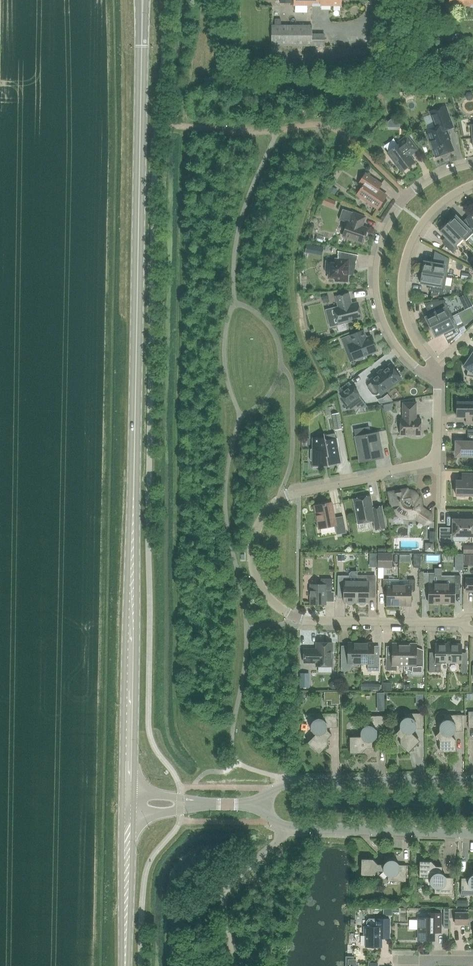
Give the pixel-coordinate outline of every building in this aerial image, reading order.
[(311,46),(324,46),(324,34),(312,34),(312,25),(271,25),(271,46),(311,46)] [(435,127),(426,131),(436,157),(453,150),(448,136),(449,136),(447,130),(453,127),(445,106),(429,112),(435,127)] [(400,144),(387,153),(401,172),(415,162),(410,156),(417,150),(407,136),(399,142),(400,144)] [(363,186),(357,195),(376,207),(385,194),(378,189),(382,183),(366,173),(359,184),(363,186)] [(319,207),(333,212),(335,206),(321,201),(319,207)] [(362,227),(365,217),(342,209),(339,219),(347,222),(343,236),(362,243),(367,228),(362,227)] [(462,239),(465,241),(472,233),(472,219),(472,217),(464,224),(456,216),(448,223),(462,239)] [(455,246),(462,239),(448,223),(440,231),(448,240),(444,244),(453,253),(457,248),(455,246)] [(309,252),(321,254),(322,248),(310,246),(309,252)] [(326,262),(326,271),(328,271),(328,278),(335,279),(335,281),(347,282),(348,274),(352,274),(353,263),(356,263),(357,255),(338,251),(338,259),(335,259),(335,262),(326,262)] [(422,272),(446,277),(449,259),(438,253),(436,264),(424,262),(422,272)] [(443,294),(446,277),(422,272),(420,283),(432,285),(430,296),(443,294)] [(338,307),(334,308),(338,324),(361,318),(357,302),(351,304),(349,293),(336,297),(338,307)] [(431,302),(425,303),(431,314),(425,317),(430,327),(452,316),(444,300),(431,302)] [(452,316),(430,327),(435,337),(446,332),(451,341),(460,332),(452,316)] [(350,363),(359,359),(360,361),(367,358),(366,355),(376,351),(371,336),(368,337),(365,336),(363,330),(350,335),(340,338),(350,363)] [(464,366),(468,369),(467,375),(466,375),(466,376),(472,377),(472,353),(464,366)] [(368,384),(368,388),(373,394),(376,395),(379,392),(381,395),(401,379),(390,364),(370,380),(371,382),(368,384)] [(351,384),(339,393),(341,397),(339,399),(343,404),(346,403),(348,406),(360,396),(351,384)] [(457,417),(466,417),(466,424),(472,424),(472,402),(457,402),(457,417)] [(400,419),(400,435),(420,435),(421,419),(416,419),(416,403),(403,403),(403,419),(400,419)] [(332,414),(335,430),(342,429),(339,413),(332,414)] [(312,468),(313,468),(313,467),(320,467),(320,466),(328,465),(328,467),(329,467),(328,465),(340,463),(337,447),(338,447),(337,438),(336,438),(335,433),(324,435),(324,433),(323,433),(324,435),(316,437),(312,437),(312,449),(310,449),(310,460),(312,460),(312,468)] [(378,433),(356,437),(360,459),(382,455),(378,433)] [(456,442),(456,456),(472,456),(472,433),(467,433),(467,442),(456,442)] [(456,495),(459,495),(461,497),(464,497),(466,495),(472,495),(472,474),(462,474),(462,480),(456,480),(456,495)] [(408,490),(407,490),(407,489),(388,492),(391,504),(391,506),(392,507),(392,509),(393,510),(394,511),(395,512),(398,512),(402,514),(402,518),(404,518),(405,518),(407,519),(409,519),(410,519),(411,519),(412,518),(414,518),(424,525),(431,522),(431,514),(422,507),(420,497),(418,498),(418,497),(418,496),(417,495),(417,494),(416,493),(415,493),(414,492),(413,491),(412,491),(411,490),(409,490),(408,490)] [(370,496),(353,499),(358,523),(374,520),(376,530),(385,528),(381,506),(372,508),(370,496)] [(334,518),(331,503),(315,506),(319,529),(335,526),(336,533),(346,531),(343,516),(334,518)] [(439,541),(453,541),(453,535),(472,536),(472,520),(453,519),(453,527),(439,527),(439,541)] [(472,554),(472,545),(463,545),(463,553),(472,554)] [(393,553),(385,553),(378,553),(378,567),(392,567),(393,553)] [(464,555),(464,565),(472,565),(472,555),(464,555)] [(441,603),(442,584),(434,584),(434,573),(423,573),(423,588),(429,588),(429,603),(441,603)] [(349,575),(338,575),(338,589),(344,589),(344,602),(346,602),(346,603),(349,605),(351,605),(354,604),(354,602),(356,602),(356,581),(349,581),(349,575)] [(442,584),(441,603),(454,603),(454,590),(460,590),(460,576),(449,575),(449,584),(442,584)] [(356,581),(356,602),(358,602),(358,604),(361,605),(363,605),(366,604),(366,602),(368,602),(369,589),(375,589),(375,576),(363,576),(363,581),(356,581)] [(310,584),(310,604),(326,605),(326,592),(332,592),(332,579),(321,578),(321,584),(310,584)] [(399,605),(399,585),(389,585),(389,579),(383,579),(383,591),(387,591),(387,605),(399,605)] [(399,585),(399,605),(411,605),(411,592),(413,592),(415,590),(415,579),(409,579),(409,585),(399,585)] [(332,666),(332,643),(316,642),(316,649),(304,649),(304,662),(316,662),(316,666),(332,666)] [(361,663),(361,643),(348,643),(348,649),(346,650),(341,650),(341,670),(349,670),(354,663),(361,663)] [(361,643),(361,663),(368,663),(367,671),(379,671),(379,656),(373,656),(373,643),(361,643)] [(404,665),(404,645),(399,645),(399,643),(392,643),(392,655),(386,655),(386,670),(397,670),(397,665),(404,665)] [(404,645),(404,665),(411,665),(411,673),(423,673),(423,656),(416,655),(416,643),(410,643),(410,645),(404,645)] [(448,663),(448,644),(435,644),(435,658),(429,658),(429,672),(441,672),(441,663),(448,663)] [(448,644),(448,663),(461,663),(461,672),(467,672),(467,658),(461,658),(461,644),(448,644)] [(306,681),(306,674),(300,674),(300,687),(309,687),(309,681),(306,681)] [(315,735),(308,742),(319,754),(327,746),(327,739),(332,734),(327,730),(327,728),(337,728),(337,713),(315,714),(315,719),(311,723),(311,730),(315,735)] [(400,729),(396,733),(400,738),(400,745),(408,753),(420,741),(412,733),(416,729),(423,729),(423,713),(404,713),(405,717),(400,722),(400,729)] [(439,731),(435,736),(440,740),(440,752),(456,752),(456,740),(451,736),(456,731),(462,731),(462,715),(444,715),(444,720),(439,725),(439,731)] [(361,737),(350,737),(350,753),(361,753),(366,748),(372,748),(372,742),(377,737),(384,737),(383,716),(365,716),(365,726),(361,730),(361,737)] [(361,859),(361,875),(372,875),(377,871),(383,871),(388,876),(387,881),(406,882),(406,865),(399,865),(395,860),(388,860),(383,864),(377,864),(373,859),(361,859)] [(420,861),(419,872),(424,877),(430,878),(430,884),(434,889),(434,894),(453,894),(453,878),(446,878),(442,873),(442,866),(436,866),(431,861),(420,861)] [(461,895),(472,895),(472,874),(468,878),(461,878),(461,895)] [(418,918),(418,940),(434,940),(434,932),(441,932),(441,913),(428,913),(428,918),(418,918)] [(455,913),(455,925),(467,925),(467,913),(455,913)] [(364,927),(364,935),(366,935),(366,947),(381,947),(381,938),(389,938),(389,919),(377,919),(369,919),(367,921),(367,927),(364,927)]
